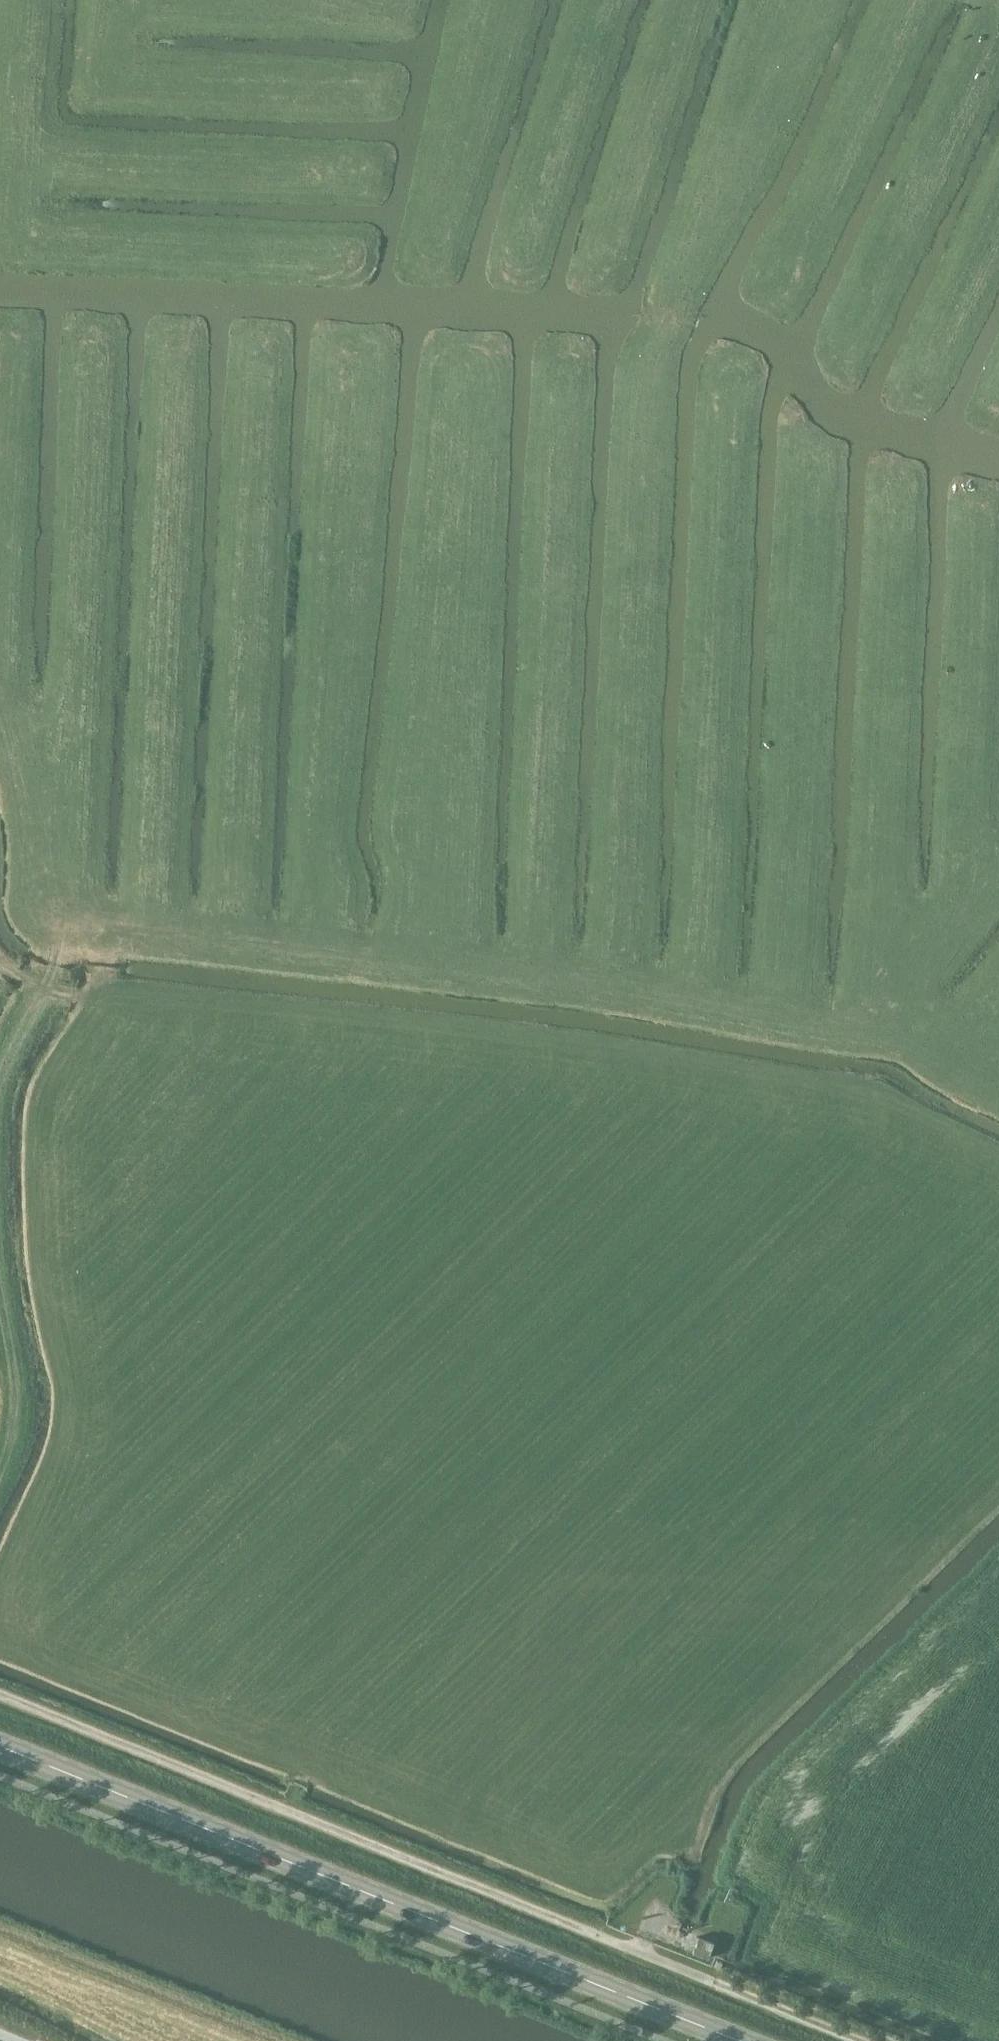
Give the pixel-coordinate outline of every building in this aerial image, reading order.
[(707,1955),(713,1940),(712,1942),(697,1935),(698,1936),(692,1952),(693,1950),(709,1957),(707,1955)]
